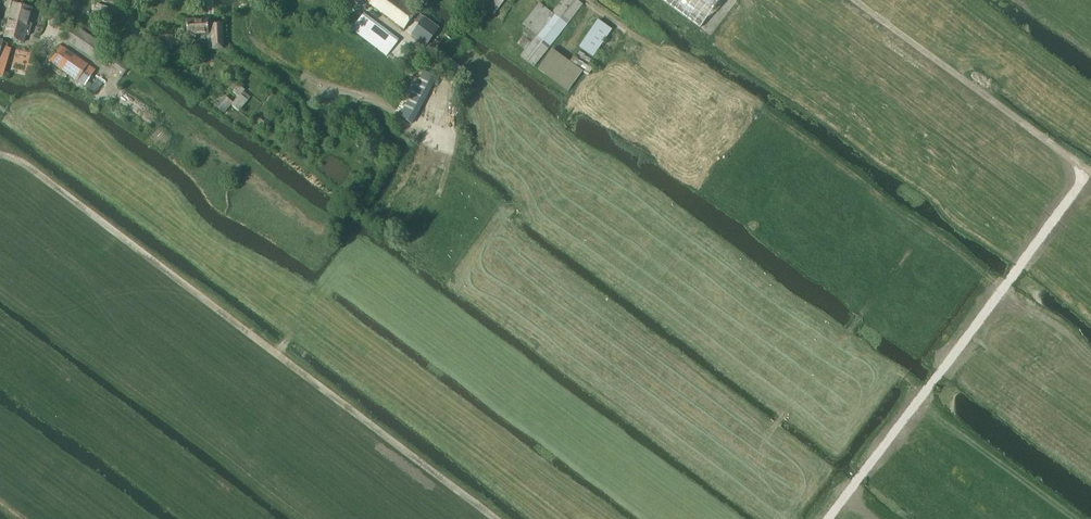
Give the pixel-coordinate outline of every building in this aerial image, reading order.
[(404,30),(418,12),(401,0),(364,0),(404,30)] [(487,6),(493,11),(496,6),(500,9),(505,2),(502,0),(496,0),(493,4),(490,2),(487,6)] [(543,6),(540,4),(523,25),(528,29),(523,34),(533,42),(521,56),(534,66),(582,4),(576,0),(561,0),(551,13),(543,6)] [(721,0),(661,0),(700,28),(721,0)] [(23,42),(25,35),(29,36),(32,25),(31,25),(32,19),(30,18),(33,9),(16,4),(14,4),(5,37),(11,39),(18,40),(23,42)] [(360,19),(352,29),(387,56),(399,39),(364,13),(360,19)] [(420,25),(412,35),(426,46),(439,29),(417,13),(412,19),(420,25)] [(208,20),(188,21),(188,35),(209,34),(209,31),(214,31),(214,36),(214,43),(222,43),(222,35),(222,26),(213,26),(213,27),(209,27),(208,20)] [(593,57),(612,30),(598,20),(579,48),(593,57)] [(121,78),(131,65),(74,25),(64,39),(121,78)] [(173,50),(173,42),(173,32),(160,32),(160,42),(163,42),(163,51),(173,50)] [(446,35),(433,52),(441,58),(454,41),(446,35)] [(525,50),(531,42),(526,39),(520,46),(525,50)] [(12,49),(3,46),(4,42),(0,40),(0,78),(4,79),(12,49)] [(85,86),(94,73),(87,68),(89,65),(60,45),(49,62),(85,86)] [(570,63),(553,49),(538,69),(568,92),(583,73),(587,76),(593,69),(587,65),(590,61),(584,56),(580,53),(576,59),(574,58),(570,63)] [(413,122),(437,78),(424,71),(401,116),(413,122)] [(225,96),(216,108),(223,114),(230,105),(240,112),(251,98),(244,93),(246,90),(239,85),(233,93),(238,97),(234,103),(225,96)]
